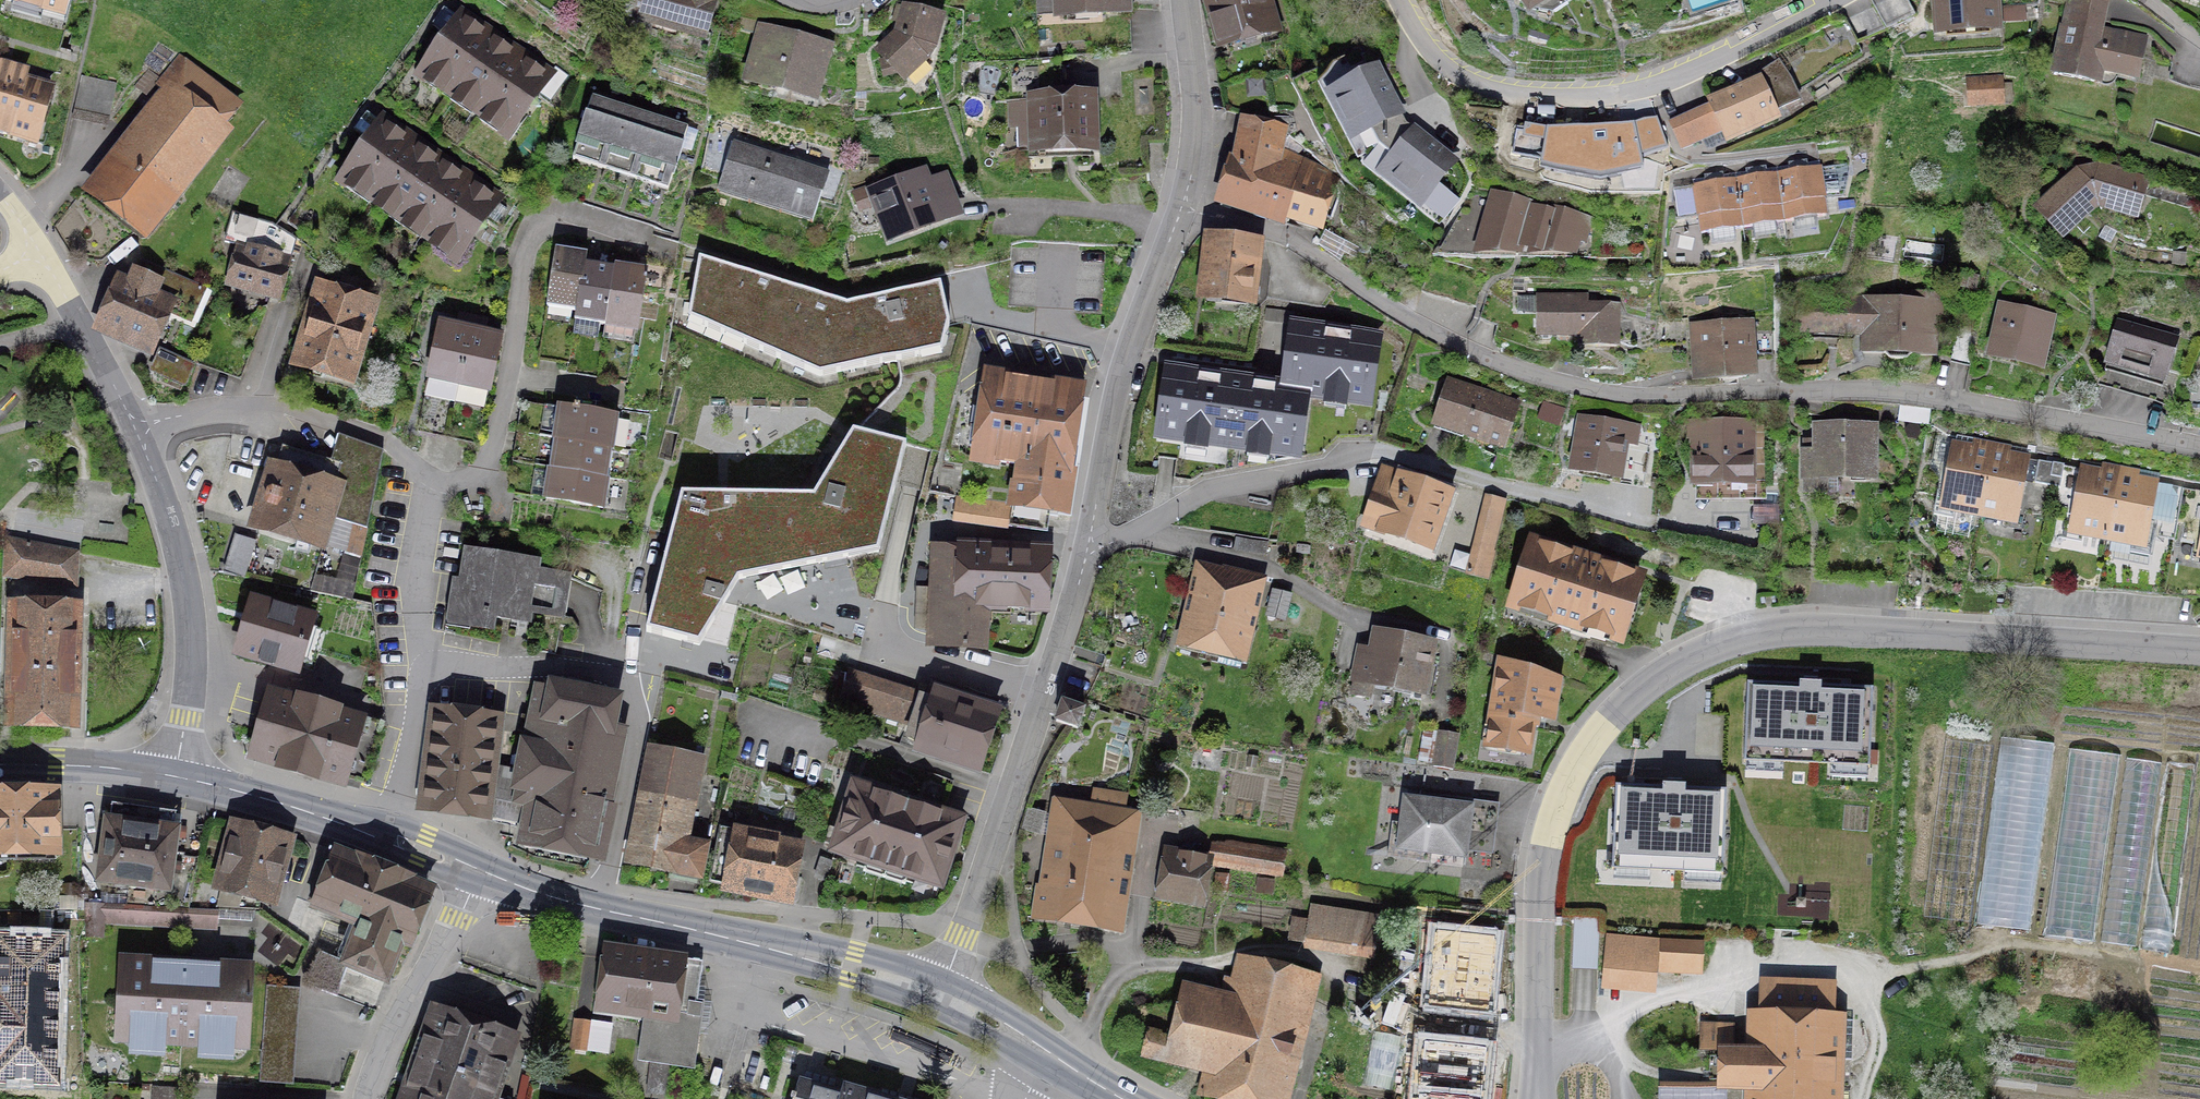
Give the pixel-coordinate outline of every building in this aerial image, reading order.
[(64,19),(69,0),(0,0),(0,1),(64,19)] [(578,10),(585,0),(564,0),(578,10)] [(703,0),(630,0),(622,29),(707,54),(722,6),(703,0)] [(1054,28),(1134,23),(1132,0),(1053,0),(1054,28)] [(1200,1),(1217,59),(1280,40),(1268,0),(1203,0),(1200,1)] [(1535,25),(1572,0),(1518,0),(1535,25)] [(1632,10),(1661,0),(1628,0),(1632,10)] [(1888,28),(1915,15),(1907,0),(1886,0),(1876,5),(1888,28)] [(1939,46),(2007,40),(2003,0),(1935,0),(1939,46)] [(2107,35),(2113,0),(2079,0),(2079,2),(2069,1),(2054,84),(2107,93),(2109,81),(2143,87),(2151,42),(2107,35)] [(1847,20),(1859,44),(1888,28),(1876,5),(1847,20)] [(896,37),(875,61),(906,93),(940,57),(948,24),(902,12),(896,37)] [(452,90),(490,34),(460,14),(422,69),(452,90)] [(838,53),(760,32),(744,91),(822,112),(838,53)] [(490,34),(452,90),(481,110),(519,54),(490,34)] [(519,54),(481,110),(514,132),(552,76),(519,54)] [(146,250),(232,139),(222,131),(243,104),(180,56),(153,91),(161,97),(81,200),(146,250)] [(1409,121),(1382,69),(1325,99),(1351,150),(1409,121)] [(0,70),(0,145),(36,155),(55,86),(0,70)] [(1242,78),(1219,84),(1224,109),(1245,112),(1253,82),(1242,78)] [(117,90),(83,82),(73,126),(108,133),(117,90)] [(2004,82),(1966,84),(1968,113),(2006,111),(2004,82)] [(1766,85),(1672,131),(1687,161),(1728,141),(1734,153),(1786,128),(1766,85)] [(1086,87),(1015,91),(1018,153),(1090,150),(1086,87)] [(577,148),(608,158),(625,104),(593,94),(577,148)] [(657,114),(625,104),(608,158),(641,168),(657,114)] [(692,124),(657,114),(641,168),(675,178),(692,124)] [(344,175),(372,194),(410,139),(383,120),(344,175)] [(1277,164),(1282,152),(1288,131),(1239,121),(1217,193),(1290,213),(1299,188),(1281,179),(1286,166),(1277,164)] [(1598,136),(1554,135),(1556,177),(1599,178),(1603,192),(1652,181),(1640,129),(1598,136)] [(1377,179),(1424,216),(1463,167),(1416,130),(1377,179)] [(441,160),(410,139),(372,194),(402,215),(441,160)] [(838,184),(732,151),(717,198),(823,232),(838,184)] [(1299,188),(1290,213),(1322,227),(1338,184),(1311,176),(1315,166),(1282,152),(1277,164),(1286,166),(1281,179),(1299,188)] [(402,215),(431,235),(470,179),(441,160),(402,215)] [(927,162),(865,185),(886,241),(948,218),(964,212),(948,167),(932,173),(927,162)] [(2078,174),(2037,216),(2068,251),(2102,215),(2141,227),(2157,183),(2101,170),(2078,174)] [(1825,174),(1783,180),(1790,230),(1833,223),(1825,174)] [(502,202),(470,179),(431,235),(464,258),(502,202)] [(1783,180),(1741,186),(1747,235),(1790,230),(1783,180)] [(1741,186),(1697,191),(1703,241),(1747,235),(1741,186)] [(631,191),(617,187),(611,204),(626,209),(631,191)] [(1516,252),(1530,202),(1493,191),(1474,257),(1516,252)] [(1530,202),(1516,252),(1584,257),(1595,217),(1530,202)] [(236,247),(224,289),(280,304),(296,241),(275,226),(232,214),(224,245),(236,247)] [(1266,247),(1206,241),(1198,312),(1258,318),(1266,247)] [(545,308),(577,313),(585,262),(587,253),(556,247),(545,308)] [(949,324),(940,284),(847,304),(700,258),(689,320),(820,378),(942,350),(949,324)] [(575,323),(605,329),(616,268),(585,262),(577,313),(575,323)] [(646,273),(616,268),(605,329),(636,334),(646,273)] [(93,336),(153,361),(176,307),(162,301),(166,290),(134,277),(130,287),(117,281),(93,336)] [(285,373),(352,393),(379,305),(312,284),(285,373)] [(1578,349),(1618,349),(1618,307),(1589,307),(1589,294),(1535,294),(1535,339),(1578,339),(1578,349)] [(1863,361),(1939,363),(1941,304),(1795,301),(1794,340),(1863,342),(1863,361)] [(2059,321),(2000,309),(1989,365),(2047,377),(2059,321)] [(1774,355),(1773,324),(1755,325),(1756,355),(1774,355)] [(1383,339),(1288,326),(1280,387),(1278,398),(1310,402),(1309,409),(1372,417),(1383,339)] [(1750,326),(1691,331),(1695,380),(1754,376),(1750,326)] [(1961,326),(1952,360),(1968,364),(1977,330),(1961,326)] [(2171,392),(2185,346),(2122,326),(2107,373),(2171,392)] [(417,431),(448,438),(471,334),(440,327),(417,431)] [(501,341),(471,334),(448,438),(478,444),(501,341)] [(153,377),(185,391),(194,370),(162,357),(153,377)] [(1165,373),(1156,440),(1302,458),(1309,409),(1310,402),(1278,398),(1280,387),(1165,373)] [(1012,516),(1062,523),(1080,389),(983,375),(970,472),(1017,479),(1012,516)] [(1522,402),(1448,377),(1431,427),(1505,452),(1522,402)] [(549,405),(544,435),(613,446),(618,416),(549,405)] [(1637,426),(1581,417),(1570,476),(1627,486),(1637,426)] [(1749,425),(1695,424),(1694,483),(1748,484),(1749,425)] [(1877,428),(1813,428),(1813,456),(1802,456),(1802,489),(1878,488),(1877,428)] [(879,552),(906,443),(853,430),(814,495),(682,493),(646,631),(699,645),(739,579),(836,560),(879,552)] [(332,460),(287,448),(267,453),(247,528),(326,552),(329,544),(344,549),(361,554),(382,449),(338,432),(332,460)] [(544,435),(540,466),(608,477),(613,446),(544,435)] [(1979,522),(1992,454),(1954,447),(1940,515),(1979,522)] [(1992,454),(1979,522),(2018,530),(2032,462),(1992,454)] [(603,510),(608,477),(540,466),(534,500),(603,510)] [(1457,496),(1382,471),(1361,534),(1436,560),(1457,496)] [(2108,545),(2119,478),(2082,471),(2070,538),(2108,545)] [(2119,478),(2108,545),(2147,552),(2159,485),(2119,478)] [(998,524),(1000,504),(955,498),(953,518),(998,524)] [(1506,505),(1484,500),(1465,580),(1487,585),(1506,505)] [(1052,536),(959,533),(958,537),(931,536),(928,641),(990,646),(991,605),(1053,608),(1052,536)] [(256,541),(236,535),(225,572),(245,578),(256,541)] [(77,552),(8,538),(6,576),(76,586),(77,552)] [(1583,561),(1533,545),(1512,611),(1625,648),(1647,581),(1583,561)] [(337,579),(315,574),(311,590),(353,599),(361,554),(344,549),(337,579)] [(448,584),(443,639),(495,647),(497,631),(585,642),(604,637),(597,620),(602,595),(572,581),(540,576),(542,567),(463,556),(460,584),(448,584)] [(1268,586),(1196,569),(1176,656),(1248,673),(1268,586)] [(313,611),(252,593),(235,653),(296,671),(313,611)] [(920,593),(918,628),(927,628),(928,593),(920,593)] [(1292,601),(1272,596),(1266,624),(1286,628),(1292,601)] [(75,611),(15,609),(12,722),(72,723),(75,611)] [(1438,649),(1373,637),(1370,655),(1356,652),(1349,692),(1427,707),(1438,649)] [(932,683),(930,689),(847,660),(836,696),(919,721),(912,749),(982,770),(1002,704),(932,683)] [(1568,681),(1501,669),(1485,755),(1532,764),(1538,730),(1559,733),(1568,681)] [(519,842),(602,857),(623,758),(612,758),(624,700),(536,681),(529,718),(527,727),(516,775),(490,776),(486,808),(525,816),(519,842)] [(1873,689),(1750,684),(1747,761),(1870,767),(1873,689)] [(382,720),(272,691),(254,756),(364,786),(381,724),(382,720)] [(1088,712),(1064,704),(1057,725),(1081,733),(1088,712)] [(466,711),(436,707),(423,810),(484,818),(486,808),(490,776),(497,715),(466,711)] [(1458,738),(1441,734),(1434,767),(1451,770),(1458,738)] [(2001,735),(1980,924),(2035,930),(2055,741),(2001,735)] [(2101,940),(2119,751),(2067,746),(2049,936),(2101,940)] [(702,766),(647,756),(624,881),(701,895),(710,849),(688,845),(702,766)] [(2163,760),(2127,756),(2104,942),(2140,946),(2163,760)] [(2169,760),(2144,945),(2172,948),(2197,764),(2169,760)] [(964,810),(851,776),(827,852),(941,887),(964,810)] [(1726,788),(1617,784),(1613,868),(1722,872),(1726,788)] [(0,796),(0,854),(58,853),(57,795),(0,796)] [(1037,919),(1078,925),(1095,810),(1054,804),(1037,919)] [(1477,815),(1405,805),(1398,859),(1470,869),(1477,815)] [(175,813),(110,806),(100,876),(156,888),(155,908),(189,909),(196,859),(169,855),(175,813)] [(1047,834),(1051,811),(1030,808),(1026,831),(1047,834)] [(1144,818),(1095,810),(1078,925),(1126,932),(1144,818)] [(298,840),(230,818),(207,890),(275,912),(298,840)] [(796,837),(723,824),(711,891),(784,905),(796,837)] [(436,885),(332,846),(307,912),(348,927),(335,963),(384,982),(398,945),(411,950),(436,885)] [(1215,872),(1283,884),(1288,859),(1213,846),(1210,862),(1217,863),(1215,872)] [(1210,862),(1165,854),(1156,909),(1208,918),(1215,872),(1217,863),(1210,862)] [(187,925),(189,909),(155,908),(86,906),(85,935),(105,936),(105,923),(187,925)] [(217,912),(189,909),(187,925),(216,928),(217,912)] [(1382,922),(1313,912),(1306,956),(1376,966),(1382,922)] [(1662,936),(1605,932),(1602,986),(1658,990),(1660,972),(1662,938),(1662,936)] [(1660,972),(1702,974),(1704,940),(1662,938),(1660,972)] [(0,944),(0,1029),(59,1031),(62,946),(0,944)] [(689,965),(606,952),(596,1019),(642,1024),(636,1066),(694,1074),(703,1012),(693,1011),(699,972),(687,971),(689,965)] [(124,963),(120,1038),(246,1046),(251,970),(124,963)] [(1232,1002),(1184,991),(1164,1076),(1200,1084),(1196,1098),(1294,1098),(1322,983),(1241,964),(1232,1002)] [(1715,1053),(1715,1080),(1658,1080),(1658,1098),(1730,1098),(1730,1092),(1739,1092),(1739,1098),(1845,1098),(1845,1012),(1836,1009),(1836,982),(1755,982),(1755,1003),(1743,1003),(1743,1020),(1698,1020),(1698,1053),(1715,1053)] [(297,1069),(299,985),(266,984),(264,1069),(297,1069)] [(438,1041),(419,1035),(397,1098),(496,1098),(518,1035),(449,1011),(438,1041)] [(593,1025),(577,1023),(573,1047),(590,1049),(593,1025)] [(1395,1088),(1404,1035),(1376,1030),(1366,1083),(1395,1088)] [(53,1046),(33,1044),(31,1070),(51,1071),(53,1046)] [(802,1085),(798,1098),(853,1098),(802,1085)] [(178,1087),(153,1086),(152,1098),(177,1098),(178,1087)]
